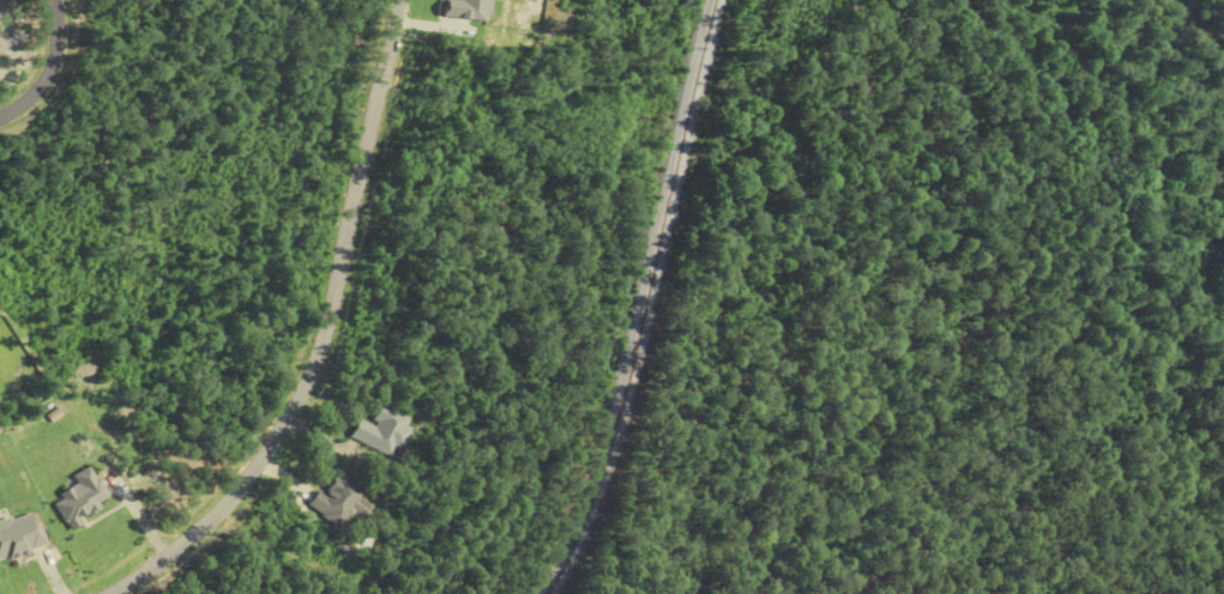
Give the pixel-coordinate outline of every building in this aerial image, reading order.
[(489,39),(497,0),(468,0),(461,33),(489,39)] [(349,438),(389,458),(393,450),(400,454),(411,430),(404,427),(409,417),(380,403),(370,426),(358,420),(349,438)] [(53,502),(69,527),(111,501),(90,467),(73,478),(78,487),(53,502)] [(364,492),(337,472),(321,493),(317,491),(306,506),(343,533),(365,504),(359,499),(364,492)] [(47,549),(37,513),(0,523),(0,561),(47,549)]
